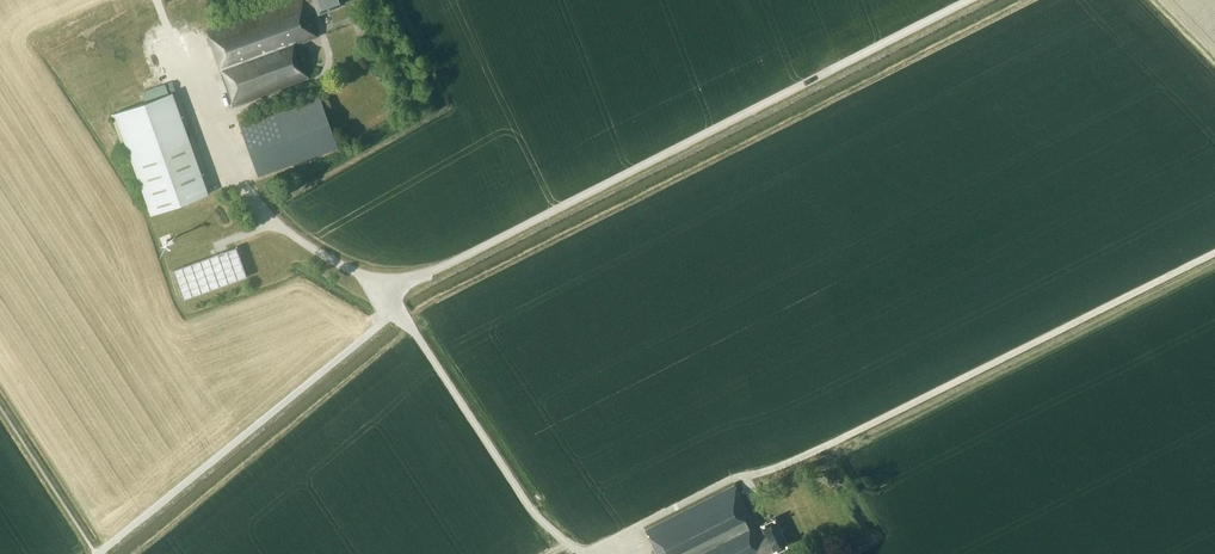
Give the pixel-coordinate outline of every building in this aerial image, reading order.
[(297,47),(296,44),(318,36),(308,10),(316,7),(318,12),(344,3),(343,0),(287,0),(206,29),(233,105),(308,77),(297,47)] [(209,195),(171,93),(117,111),(151,215),(209,195)] [(339,146),(320,93),(239,122),(257,175),(339,146)] [(247,275),(236,247),(173,269),(183,298),(247,275)] [(757,530),(734,484),(645,529),(657,553),(766,553),(768,553),(767,551),(772,548),(773,550),(787,543),(774,517),(760,524),(763,530),(758,533),(757,530)]
